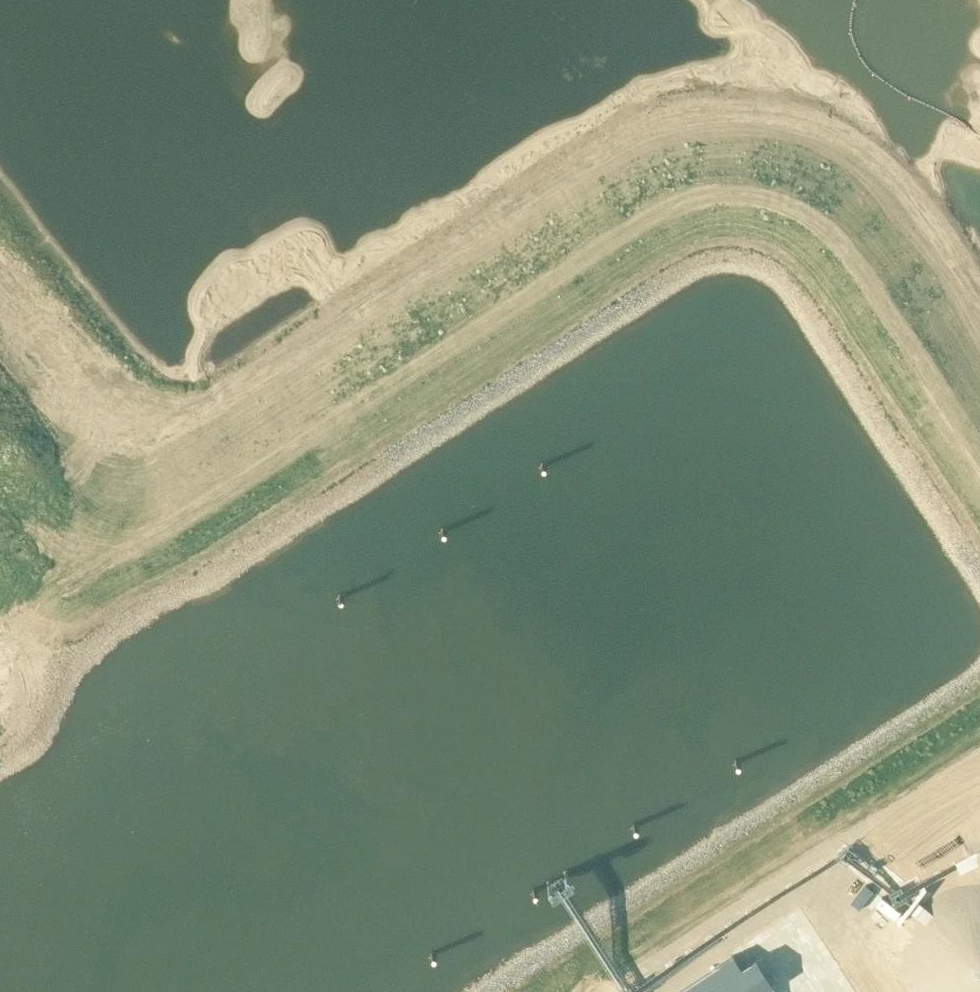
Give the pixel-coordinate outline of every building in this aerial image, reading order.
[(770,963),(760,949),(747,958),(734,940),(663,991),(767,991),(770,990),(757,972),(770,963)]
